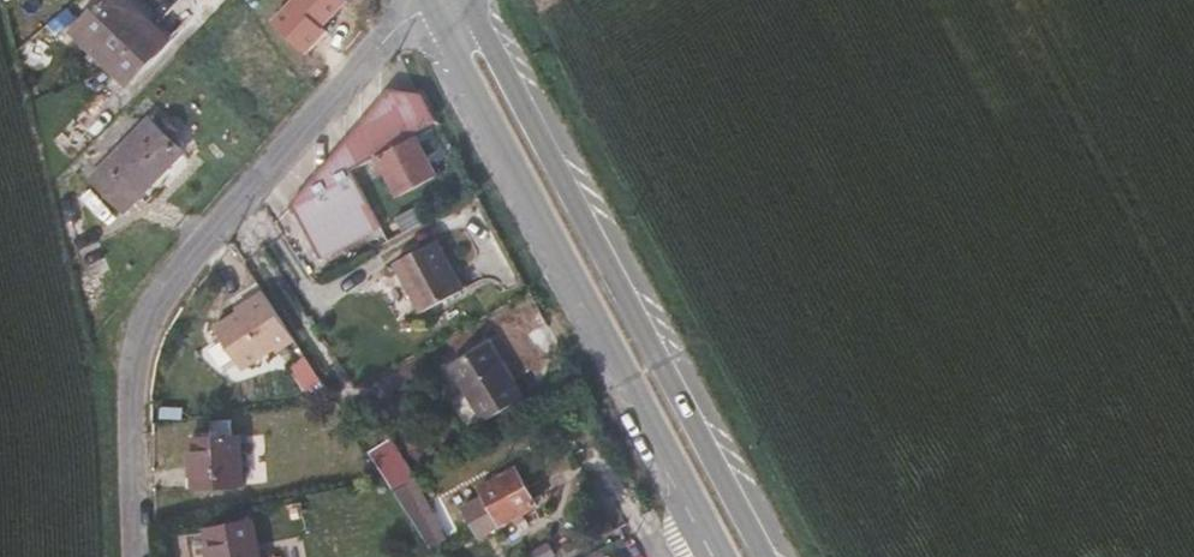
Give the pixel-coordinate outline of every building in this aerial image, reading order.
[(152,26),(145,34),(110,0),(101,0),(72,29),(113,70),(119,64),(132,76),(167,40),(152,26)] [(126,0),(110,0),(145,34),(152,26),(126,0)] [(113,70),(126,82),(132,76),(119,64),(113,70)] [(411,131),(432,120),(418,94),(390,91),(292,204),(320,259),(380,228),(350,171),(377,156),(397,196),(434,176),(411,131)] [(177,130),(167,120),(161,126),(151,116),(92,177),(120,205),(151,173),(156,178),(185,149),(171,136),(177,130)] [(120,205),(126,210),(156,178),(151,173),(120,205)] [(420,311),(461,289),(435,240),(394,261),(420,311)] [(277,351),(295,339),(263,291),(246,303),(247,306),(215,327),(242,369),(275,348),(277,351)] [(483,422),(522,400),(491,342),(452,363),(483,422)] [(307,390),(323,380),(307,354),(291,363),(307,390)] [(245,437),(235,436),(235,419),(214,419),(213,436),(195,436),(194,486),(243,486),(245,437)] [(526,512),(536,506),(516,469),(480,488),(491,508),(481,513),(488,526),(498,521),(500,525),(516,517),(526,512)] [(441,542),(438,536),(443,533),(417,481),(395,493),(431,548),(441,542)] [(516,517),(519,524),(530,519),(526,512),(516,517)] [(211,556),(260,556),(253,519),(205,528),(211,556)] [(532,556),(554,556),(555,556),(548,545),(530,554),(532,556)]
